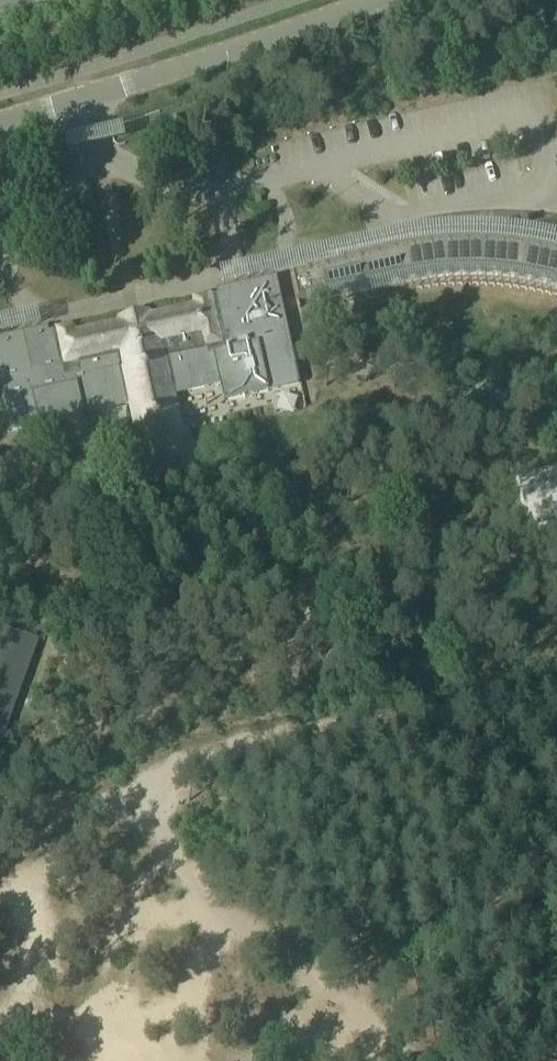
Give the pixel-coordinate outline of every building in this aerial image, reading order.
[(294,279),(299,304),(312,301),(312,304),(399,285),(419,281),(432,279),(450,278),(476,277),(505,279),(522,281),(551,287),(556,288),(556,254),(536,250),(517,247),(501,245),(485,244),(458,244),(443,245),(412,249),(339,264),(340,266),(306,274),(306,277),(294,279)] [(107,328),(75,335),(73,327),(50,332),(49,327),(0,337),(0,397),(7,430),(38,424),(41,442),(87,432),(83,414),(130,404),(139,445),(134,446),(142,482),(194,471),(186,434),(180,435),(172,395),(219,385),(223,403),(268,393),(265,376),(296,369),(276,279),(216,292),(217,297),(194,302),(195,309),(107,328)] [(37,642),(3,630),(0,638),(0,746),(37,642)]
